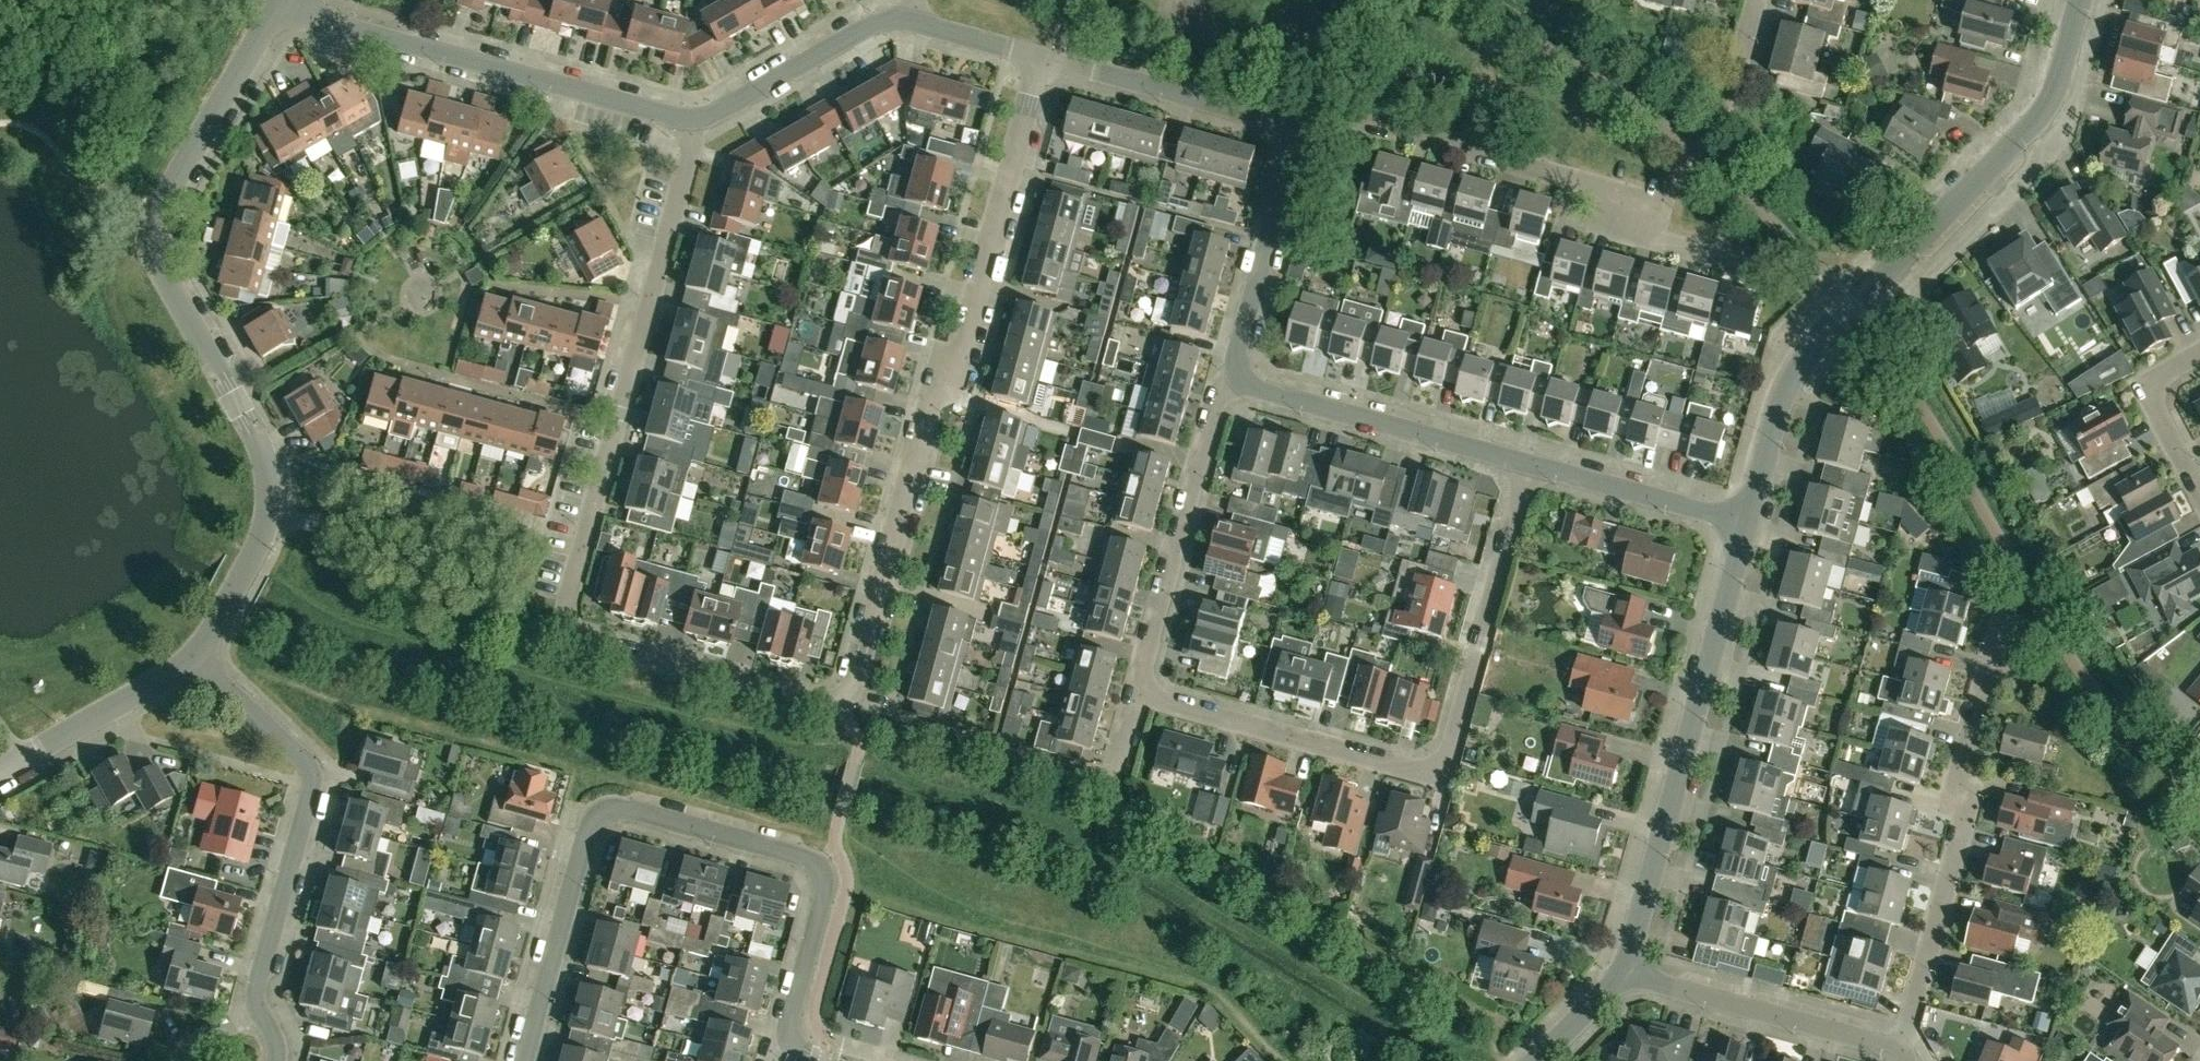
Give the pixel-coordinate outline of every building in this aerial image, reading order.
[(499,0),(458,0),(457,4),(479,11),(481,3),(497,7),(499,0)] [(541,0),(499,0),(497,7),(514,12),(511,19),(534,26),(541,0)] [(583,0),(555,0),(554,3),(544,0),(541,0),(534,26),(556,32),(558,24),(575,28),(583,0)] [(619,20),(606,17),(610,2),(601,0),(583,0),(575,28),(591,33),(589,40),(611,47),(619,20)] [(769,0),(757,0),(754,2),(754,0),(727,0),(724,2),(741,32),(755,23),(759,30),(779,19),(769,0)] [(796,0),(769,0),(779,19),(800,7),(796,0)] [(1674,7),(1676,0),(1648,0),(1647,3),(1673,10),(1674,7)] [(1690,0),(1676,0),(1674,7),(1687,11),(1690,0)] [(1835,0),(1791,0),(1791,1),(1820,9),(1816,21),(1828,24),(1842,28),(1848,5),(1835,1),(1835,0)] [(1945,6),(1956,9),(1955,13),(1966,16),(1961,35),(1963,36),(1961,44),(1984,50),(1987,42),(2005,47),(2006,41),(2011,42),(2016,25),(2011,23),(2013,17),(1983,9),(1986,0),(1947,0),(1945,6)] [(726,40),(741,32),(724,2),(700,15),(708,28),(696,35),(710,58),(730,47),(726,40)] [(2144,2),(2140,16),(2148,18),(2152,5),(2144,2)] [(635,9),(635,11),(626,9),(623,21),(619,20),(611,47),(634,53),(636,45),(652,49),(661,16),(635,9)] [(2180,15),(2177,26),(2187,29),(2190,18),(2180,15)] [(710,58),(696,35),(688,39),(683,38),(687,23),(661,16),(652,49),(668,54),(666,61),(692,69),(710,58)] [(2121,51),(2159,62),(2173,66),(2183,28),(2157,21),(2154,33),(2128,26),(2121,51)] [(1838,41),(1842,28),(1828,24),(1824,36),(1784,25),(1778,49),(1818,60),(1822,47),(1827,49),(1830,38),(1838,41)] [(1977,55),(1966,52),(1939,45),(1931,74),(1949,79),(1945,94),(1983,104),(1990,76),(1972,71),(1977,55)] [(1815,73),(1818,60),(1778,49),(1771,73),(1800,81),(1797,93),(1822,100),(1828,77),(1815,73)] [(2155,75),(2159,62),(2121,51),(2114,77),(2140,84),(2136,96),(2167,105),(2174,81),(2155,75)] [(898,91),(905,64),(894,61),(870,75),(874,82),(860,90),(877,120),(900,107),(892,94),(898,91)] [(935,117),(944,83),(928,79),(930,71),(905,64),(898,91),(913,95),(909,110),(935,117)] [(1870,67),(1860,73),(1865,82),(1875,76),(1870,67)] [(377,103),(371,93),(362,78),(353,83),(351,80),(327,93),(352,139),(381,122),(377,103)] [(944,83),(935,117),(961,124),(972,83),(963,80),(960,88),(944,83)] [(424,140),(439,85),(430,83),(427,90),(428,101),(407,95),(398,133),(424,140)] [(352,139),(327,93),(312,102),(310,90),(305,85),(297,89),(332,150),(352,139)] [(444,159),(457,109),(441,105),(448,95),(448,88),(439,85),(424,140),(420,153),(444,159)] [(311,162),(332,150),(297,89),(289,94),(291,101),(300,109),(285,117),(305,151),(304,151),(307,157),(311,162)] [(853,133),(877,120),(860,90),(845,98),(841,92),(821,103),(834,127),(846,121),(853,133)] [(470,153),(485,98),(476,95),(472,102),(473,113),(457,109),(444,159),(467,166),(471,153),(470,153)] [(1934,102),(1906,95),(1897,109),(1903,114),(1887,139),(1922,161),(1939,135),(1931,130),(1935,117),(1930,116),(1934,102)] [(470,153),(471,153),(497,160),(507,123),(487,117),(494,108),(494,100),(485,98),(470,153)] [(2110,132),(2101,164),(2113,167),(2108,186),(2137,194),(2142,175),(2151,143),(2148,143),(2151,132),(2153,133),(2174,139),(2181,113),(2160,108),(2133,100),(2126,125),(2129,126),(2126,137),(2110,132)] [(1075,102),(1064,140),(1088,147),(1098,108),(1075,102)] [(823,134),(834,127),(821,103),(801,115),(805,122),(790,130),(807,160),(830,147),(823,134)] [(1843,110),(1828,106),(1825,117),(1840,121),(1843,110)] [(1098,108),(1088,147),(1110,153),(1121,114),(1098,108)] [(1121,114),(1110,153),(1134,159),(1144,121),(1121,114)] [(287,168),(307,157),(304,151),(305,151),(285,117),(261,131),(263,134),(254,139),(267,163),(273,168),(284,163),(287,168)] [(1144,121),(1134,159),(1157,165),(1167,127),(1144,121)] [(2196,141),(2199,128),(2199,127),(2191,125),(2189,125),(2185,138),(2196,141)] [(784,173),(807,160),(790,130),(776,138),(772,131),(751,143),(765,167),(776,160),(784,173)] [(1812,187),(1829,196),(1835,185),(1855,195),(1857,196),(1864,183),(1862,181),(1869,168),(1846,156),(1852,144),(1823,130),(1811,153),(1826,161),(1812,187)] [(1186,132),(1176,171),(1199,177),(1210,139),(1186,132)] [(926,152),(951,159),(955,145),(929,138),(926,152)] [(1210,139),(1199,177),(1222,183),(1233,145),(1210,139)] [(550,143),(534,152),(539,162),(525,170),(533,184),(521,190),(529,205),(541,197),(542,198),(543,197),(547,201),(554,191),(575,179),(558,151),(555,153),(550,143)] [(756,172),(765,167),(751,143),(731,155),(725,174),(733,176),(728,192),(762,201),(769,175),(756,172)] [(1233,145),(1222,183),(1246,190),(1256,151),(1233,145)] [(914,149),(903,146),(899,159),(911,162),(914,149)] [(1413,211),(1416,196),(1402,193),(1411,161),(1392,156),(1391,161),(1381,158),(1375,179),(1367,177),(1361,197),(1392,205),(1388,218),(1409,224),(1413,211)] [(1058,164),(1055,177),(1078,184),(1081,171),(1084,160),(1071,157),(1068,167),(1058,164)] [(910,181),(947,191),(953,169),(916,159),(910,181)] [(1455,223),(1459,208),(1445,204),(1454,173),(1435,167),(1434,173),(1424,170),(1417,197),(1416,196),(1413,211),(1435,217),(1427,246),(1447,251),(1452,233),(1455,223)] [(1081,171),(1078,184),(1089,187),(1092,174),(1081,171)] [(277,182),(270,180),(253,176),(250,186),(246,185),(239,212),(277,222),(286,189),(277,182)] [(947,191),(910,181),(893,176),(889,193),(874,189),(867,215),(882,220),(886,207),(903,212),(903,211),(908,213),(910,203),(941,212),(942,211),(943,211),(947,209),(949,200),(947,198),(945,197),(947,191)] [(1502,214),(1489,211),(1496,184),(1477,179),(1476,184),(1466,181),(1459,208),(1455,223),(1452,233),(1479,241),(1479,243),(1493,247),(1501,220),(1502,214)] [(1163,181),(1156,205),(1170,209),(1176,185),(1163,181)] [(1114,182),(1111,193),(1123,196),(1126,185),(1114,182)] [(1126,185),(1123,196),(1136,200),(1139,189),(1126,185)] [(2098,195),(2085,203),(2076,187),(2071,190),(2067,189),(2060,194),(2059,198),(2049,204),(2060,221),(2057,223),(2065,236),(2068,234),(2077,248),(2093,238),(2102,253),(2126,238),(2098,195)] [(2183,215),(2199,205),(2199,198),(2184,187),(2179,207),(2183,215)] [(1050,195),(1043,218),(1082,229),(1091,194),(1067,188),(1064,199),(1050,195)] [(434,221),(444,225),(455,196),(440,190),(434,221)] [(755,227),(762,201),(728,192),(724,208),(717,206),(710,229),(728,234),(737,236),(741,223),(755,227)] [(1501,220),(1493,247),(1514,252),(1515,248),(1537,254),(1551,205),(1541,202),(1542,197),(1524,192),(1515,223),(1501,220)] [(1218,197),(1216,207),(1212,220),(1235,227),(1239,214),(1229,211),(1231,201),(1218,197)] [(1179,200),(1176,211),(1189,214),(1192,203),(1179,200)] [(1115,224),(1123,226),(1128,206),(1120,204),(1115,224)] [(1205,204),(1201,217),(1212,220),(1216,207),(1205,204)] [(1129,205),(1120,239),(1130,242),(1140,208),(1129,205)] [(423,215),(422,219),(423,219),(433,220),(434,211),(423,209),(423,215)] [(1146,209),(1137,244),(1148,247),(1157,212),(1146,209)] [(399,211),(391,213),(393,222),(401,220),(399,211)] [(290,225),(277,222),(239,212),(235,228),(226,221),(218,221),(215,230),(283,249),(290,225)] [(381,220),(384,227),(392,224),(388,216),(381,220)] [(1043,218),(1037,241),(1075,252),(1082,229),(1043,218)] [(1177,218),(1173,233),(1191,238),(1186,257),(1224,268),(1231,244),(1211,239),(1214,228),(1177,218)] [(375,220),(367,226),(374,234),(381,227),(375,220)] [(894,241),(931,251),(936,230),(899,220),(894,241)] [(615,250),(599,222),(578,233),(566,235),(567,240),(565,241),(590,283),(620,266),(612,252),(615,250)] [(481,224),(474,228),(481,239),(481,240),(488,235),(481,224)] [(374,234),(367,226),(356,237),(362,244),(374,234)] [(277,272),(283,249),(215,230),(213,239),(220,243),(231,242),(227,258),(277,272)] [(752,240),(737,236),(728,234),(724,246),(699,239),(692,264),(729,273),(741,277),(752,240)] [(931,251),(894,241),(875,236),(870,253),(859,250),(855,264),(868,267),(890,273),(893,264),(925,272),(931,251)] [(1120,239),(1116,252),(1127,255),(1130,242),(1120,239)] [(1037,241),(1031,264),(1078,277),(1085,254),(1075,252),(1037,241)] [(1580,295),(1584,280),(1592,254),(1582,251),(1583,246),(1564,241),(1556,272),(1542,269),(1535,296),(1550,300),(1553,287),(1580,295)] [(1988,264),(2010,299),(2017,310),(2043,294),(2057,316),(2082,300),(2045,243),(2032,252),(2025,241),(1988,264)] [(1137,244),(1133,257),(1144,260),(1148,247),(1137,244)] [(1623,306),(1626,292),(1634,265),(1624,262),(1625,257),(1607,252),(1598,284),(1584,280),(1580,295),(1577,307),(1592,311),(1595,299),(1622,306),(1623,306)] [(503,277),(515,274),(510,255),(497,258),(500,268),(503,277)] [(1394,255),(1392,255),(1385,259),(1383,267),(1390,268),(1397,270),(1397,268),(1400,257),(1394,255)] [(351,259),(342,256),(339,265),(339,266),(348,268),(351,259)] [(1186,257),(1180,280),(1218,291),(1224,268),(1186,257)] [(1306,271),(1308,266),(1309,261),(1294,257),(1289,274),(1304,278),(1306,271)] [(240,291),(270,299),(277,272),(227,258),(219,285),(223,286),(220,296),(237,301),(240,291)] [(2179,265),(2176,259),(2164,265),(2178,292),(2190,286),(2199,304),(2199,273),(2199,274),(2197,270),(2184,263),(2179,265)] [(725,286),(729,273),(692,264),(685,288),(711,295),(708,307),(735,315),(739,302),(735,301),(738,289),(725,286)] [(1031,264),(1024,287),(1053,295),(1052,299),(1071,305),(1078,277),(1031,264)] [(1665,318),(1669,303),(1676,277),(1666,274),(1667,269),(1649,264),(1640,295),(1626,292),(1623,306),(1622,306),(1619,319),(1639,324),(1642,312),(1664,318),(1665,318)] [(348,268),(339,266),(336,275),(345,278),(348,268)] [(888,282),(890,273),(868,267),(860,296),(860,297),(914,312),(920,291),(888,282)] [(478,270),(477,268),(465,274),(473,287),(484,280),(478,270)] [(1389,299),(1396,274),(1383,270),(1376,296),(1389,299)] [(2170,340),(2161,323),(2175,316),(2151,271),(2126,284),(2134,300),(2118,309),(2125,323),(2122,325),(2129,339),(2133,337),(2142,355),(2153,349),(2157,350),(2165,346),(2166,342),(2170,340)] [(1111,272),(1107,285),(1118,288),(1122,275),(1111,272)] [(1707,329),(1711,315),(1718,288),(1708,285),(1710,280),(1691,275),(1682,307),(1669,303),(1665,318),(1664,318),(1661,330),(1690,338),(1693,326),(1706,329),(1707,329)] [(1128,277),(1124,290),(1135,293),(1139,280),(1128,277)] [(1173,278),(1167,301),(1173,303),(1212,314),(1218,291),(1180,280),(1173,278)] [(332,296),(347,295),(348,281),(327,279),(327,297),(332,296)] [(1107,285),(1099,317),(1109,320),(1118,288),(1107,285)] [(1707,329),(1706,329),(1703,342),(1723,347),(1727,335),(1750,341),(1761,300),(1751,297),(1752,292),(1734,287),(1725,319),(1711,315),(1707,329)] [(1124,290),(1121,302),(1140,308),(1144,295),(1135,293),(1124,290)] [(1340,303),(1317,297),(1302,292),(1287,344),(1291,345),(1293,352),(1303,349),(1314,352),(1316,345),(1332,349),(1333,350),(1341,319),(1336,318),(1340,303)] [(1952,337),(1935,347),(1946,364),(1948,363),(1959,383),(1985,367),(1981,359),(2002,347),(1995,334),(1971,294),(1966,297),(1963,297),(1961,297),(1958,297),(1956,297),(1954,298),(1951,299),(1949,301),(1948,302),(1946,304),(1945,306),(1944,308),(1943,311),(1938,314),(1940,317),(1952,337)] [(860,297),(860,296),(858,295),(853,313),(849,312),(845,326),(865,331),(868,318),(872,319),(871,323),(908,333),(909,332),(913,332),(916,322),(912,320),(914,312),(860,297)] [(345,298),(330,302),(335,319),(349,315),(345,298)] [(511,306),(484,298),(474,336),(501,343),(511,306)] [(525,345),(535,308),(512,302),(511,306),(501,343),(500,349),(509,352),(511,342),(525,345)] [(581,321),(571,358),(569,367),(570,367),(588,372),(592,369),(595,360),(604,328),(607,328),(613,306),(600,303),(596,310),(598,321),(581,317),(580,320),(581,321)] [(1173,303),(1167,326),(1205,337),(1212,314),(1173,303)] [(1020,304),(1013,327),(1052,338),(1058,315),(1020,304)] [(1375,361),(1384,331),(1379,330),(1384,312),(1361,306),(1356,324),(1341,319),(1333,350),(1332,349),(1330,356),(1333,357),(1336,364),(1346,360),(1357,363),(1359,357),(1375,361)] [(739,316),(735,315),(708,307),(704,320),(698,318),(678,313),(672,337),(708,347),(721,351),(727,326),(736,329),(739,316)] [(548,352),(558,314),(535,308),(525,345),(548,352)] [(245,329),(262,358),(282,346),(295,345),(294,339),(295,339),(279,310),(265,318),(259,309),(243,318),(248,327),(245,329)] [(581,321),(580,320),(558,314),(548,352),(571,358),(581,321)] [(1089,314),(1083,336),(1092,339),(1090,348),(1101,351),(1109,320),(1099,317),(1089,314)] [(1418,373),(1427,343),(1422,341),(1426,326),(1403,320),(1399,335),(1384,331),(1375,361),(1373,368),(1376,369),(1379,376),(1389,372),(1400,375),(1401,368),(1417,373),(1418,373)] [(862,340),(865,331),(845,326),(841,338),(846,339),(841,357),(898,373),(903,351),(862,340)] [(1013,327),(1007,350),(1045,361),(1049,348),(1058,351),(1061,341),(1052,338),(1013,327)] [(1461,385),(1469,354),(1464,353),(1469,338),(1446,332),(1442,347),(1427,343),(1418,373),(1417,373),(1416,379),(1419,380),(1421,387),(1432,384),(1442,387),(1444,380),(1460,384),(1461,385)] [(705,360),(708,347),(672,337),(665,362),(691,369),(688,381),(716,389),(716,388),(722,364),(705,360)] [(1110,340),(1107,353),(1118,356),(1121,343),(1110,340)] [(1162,343),(1156,367),(1194,377),(1201,354),(1162,343)] [(361,364),(368,356),(356,345),(349,353),(361,364)] [(1090,348),(1086,361),(1097,364),(1101,351),(1090,348)] [(1007,350),(1001,373),(1039,383),(1045,361),(1007,350)] [(1107,353),(1103,366),(1114,369),(1118,356),(1107,353)] [(1502,402),(1511,371),(1469,360),(1470,354),(1469,354),(1461,385),(1460,384),(1457,396),(1460,397),(1463,404),(1473,401),(1484,403),(1486,397),(1502,401),(1502,402)] [(892,394),(898,373),(841,357),(833,387),(844,390),(845,388),(853,390),(855,384),(892,394)] [(1545,413),(1553,383),(1549,382),(1553,366),(1534,361),(1530,377),(1511,371),(1502,402),(1502,401),(1500,408),(1503,409),(1506,416),(1516,412),(1527,415),(1528,409),(1544,413),(1545,413)] [(1143,387),(1150,389),(1188,400),(1194,377),(1156,367),(1149,365),(1143,387)] [(483,368),(481,378),(491,381),(494,370),(483,368)] [(494,370),(491,381),(502,384),(505,373),(494,370)] [(1001,373),(994,396),(1042,410),(1048,386),(1039,383),(1001,373)] [(1703,385),(1705,375),(1698,373),(1697,373),(1695,382),(1703,385)] [(2090,392),(2080,377),(2068,385),(2077,398),(2090,392)] [(314,444),(334,433),(341,418),(319,381),(318,382),(314,378),(306,388),(286,400),(302,428),(305,427),(314,444)] [(401,386),(400,386),(374,379),(364,416),(391,423),(401,386)] [(529,380),(526,390),(536,393),(539,383),(529,380)] [(844,390),(833,387),(808,380),(804,394),(840,404),(844,390)] [(716,388),(716,389),(688,381),(684,393),(658,386),(652,411),(688,421),(705,426),(712,402),(727,406),(731,392),(716,388)] [(414,426),(425,388),(401,382),(400,386),(401,386),(391,423),(388,434),(410,440),(414,426)] [(1084,382),(1081,395),(1091,398),(1095,385),(1084,382)] [(539,383),(536,393),(548,396),(550,386),(539,383)] [(1588,425),(1596,395),(1553,383),(1545,413),(1544,413),(1543,420),(1546,421),(1549,427),(1559,424),(1569,427),(1571,420),(1587,425),(1588,425)] [(1095,385),(1091,398),(1102,401),(1105,388),(1095,385)] [(1107,385),(1106,388),(1102,401),(1109,403),(1113,404),(1118,388),(1108,385),(1107,385)] [(437,432),(447,395),(425,388),(414,426),(437,432)] [(1150,389),(1144,412),(1182,423),(1188,400),(1150,389)] [(1631,389),(1627,403),(1639,406),(1643,392),(1631,389)] [(1682,418),(1665,413),(1668,404),(1665,399),(1648,394),(1643,397),(1640,407),(1639,406),(1631,437),(1630,436),(1628,443),(1632,444),(1634,451),(1644,447),(1655,450),(1657,444),(1673,448),(1682,418)] [(460,438),(470,401),(447,395),(437,432),(460,438)] [(1081,395),(1077,408),(1088,411),(1091,398),(1081,395)] [(1631,437),(1639,406),(1596,395),(1588,425),(1587,425),(1585,431),(1589,432),(1591,439),(1601,436),(1612,439),(1614,432),(1630,436),(1631,437)] [(1091,398),(1088,411),(1098,414),(1102,401),(1091,398)] [(483,444),(493,407),(470,401),(460,438),(483,444)] [(840,422),(877,432),(883,411),(846,401),(840,422)] [(1990,438),(2042,416),(2036,402),(1984,424),(1990,438)] [(2070,426),(2056,433),(2073,465),(2079,462),(2089,480),(2114,467),(2107,454),(2114,451),(2115,446),(2114,444),(2122,440),(2130,436),(2112,403),(2097,412),(2095,409),(2090,408),(2083,411),(2082,417),(2083,419),(2070,426)] [(1726,443),(1722,442),(1725,430),(1709,426),(1714,410),(1691,404),(1687,419),(1682,418),(1673,448),(1690,453),(1688,459),(1699,462),(1706,471),(1712,466),(1715,467),(1717,459),(1722,460),(1726,443)] [(506,450),(516,413),(493,407),(483,444),(506,450)] [(688,421),(652,411),(645,435),(671,442),(667,454),(691,461),(698,436),(685,433),(688,421)] [(1144,412),(1137,436),(1175,446),(1182,423),(1144,412)] [(538,419),(516,413),(506,450),(529,457),(530,453),(529,453),(538,419)] [(990,413),(983,437),(1022,447),(1028,424),(990,413)] [(1830,418),(1829,421),(1825,420),(1822,433),(1826,434),(1824,440),(1865,451),(1878,455),(1884,433),(1887,421),(1862,414),(1859,425),(1840,420),(1830,418)] [(529,453),(530,453),(553,459),(563,422),(539,415),(538,419),(529,453)] [(877,432),(840,422),(817,416),(808,446),(836,454),(838,445),(871,453),(877,432)] [(744,423),(742,432),(761,437),(763,428),(744,423)] [(1083,430),(1077,449),(1074,461),(1084,464),(1089,447),(1112,454),(1116,439),(1083,430)] [(334,433),(318,442),(325,455),(333,451),(338,439),(334,433)] [(1279,441),(1278,440),(1252,433),(1242,467),(1236,465),(1232,481),(1266,490),(1279,441)] [(1308,444),(1299,442),(1300,437),(1286,433),(1285,438),(1280,436),(1278,440),(1279,441),(1266,490),(1265,492),(1283,497),(1283,495),(1308,501),(1316,472),(1301,468),(1308,444)] [(983,437),(977,460),(1015,470),(1022,447),(983,437)] [(1859,473),(1865,451),(1824,440),(1818,462),(1847,470),(1843,482),(1869,489),(1872,477),(1859,473)] [(836,454),(808,446),(800,444),(797,457),(807,460),(802,477),(823,483),(860,493),(866,472),(833,463),(836,454)] [(1067,446),(1063,459),(1074,461),(1077,449),(1067,446)] [(364,451),(360,466),(378,471),(382,455),(364,451)] [(1353,500),(1364,459),(1339,453),(1336,465),(1323,462),(1314,494),(1327,498),(1329,493),(1353,500)] [(681,498),(691,461),(667,454),(664,467),(638,460),(631,484),(681,498)] [(1126,475),(1126,476),(1164,486),(1171,463),(1138,454),(1131,477),(1126,475)] [(382,455),(378,471),(389,474),(392,464),(381,461),(382,456),(382,455)] [(753,459),(740,455),(735,471),(749,475),(753,459)] [(1063,459),(1060,471),(1070,474),(1074,461),(1063,459)] [(1400,495),(1396,494),(1399,482),(1386,479),(1390,466),(1364,459),(1353,500),(1352,505),(1377,512),(1373,525),(1391,530),(1392,526),(1400,495)] [(977,460),(971,483),(998,491),(997,494),(1016,499),(1023,472),(1015,470),(977,460)] [(1074,461),(1070,474),(1081,477),(1084,464),(1074,461)] [(2048,493),(2033,465),(2017,474),(2032,502),(2048,493)] [(416,470),(413,481),(424,484),(426,473),(416,470)] [(426,473),(424,484),(435,487),(438,476),(426,473)] [(1449,483),(1445,481),(1446,477),(1431,473),(1430,477),(1421,475),(1415,499),(1400,495),(1392,526),(1417,533),(1419,524),(1436,529),(1448,487),(1449,483)] [(2163,498),(2162,497),(2149,473),(2123,487),(2115,474),(2088,488),(2100,510),(2111,504),(2113,509),(2124,503),(2131,515),(2131,516),(2135,513),(2134,513),(2163,498)] [(1126,476),(1120,499),(1158,509),(1164,486),(1126,476)] [(1065,483),(1054,481),(1045,513),(1056,516),(1065,483)] [(1859,523),(1869,489),(1843,482),(1840,494),(1812,486),(1805,508),(1859,523)] [(461,483),(459,493),(469,496),(472,486),(461,483)] [(854,514),(860,493),(823,483),(817,504),(854,514)] [(671,535),(681,498),(631,484),(625,509),(651,516),(647,528),(671,535)] [(1062,517),(1077,521),(1081,522),(1090,491),(1071,485),(1062,517)] [(472,486),(469,496),(480,499),(483,489),(472,486)] [(1475,494),(1448,487),(1436,529),(1434,536),(1456,542),(1457,541),(1468,544),(1474,523),(1468,521),(1475,494)] [(780,504),(811,512),(814,499),(784,491),(780,504)] [(507,495),(504,505),(515,508),(517,498),(507,495)] [(2176,502),(2171,504),(2166,495),(2162,497),(2163,498),(2134,513),(2135,513),(2131,516),(2131,515),(2118,521),(2130,544),(2113,567),(2116,572),(2165,546),(2157,532),(2180,520),(2179,518),(2183,516),(2176,502)] [(1228,513),(1254,520),(1257,521),(1261,505),(1232,497),(1228,513)] [(517,498),(515,508),(534,514),(537,503),(517,498)] [(1120,499),(1113,522),(1152,533),(1158,509),(1120,499)] [(966,500),(960,523),(998,534),(1006,536),(1014,509),(995,504),(994,507),(966,500)] [(742,503),(733,501),(730,509),(739,511),(742,503)] [(808,523),(811,512),(780,504),(777,518),(786,520),(782,538),(794,541),(794,540),(843,554),(849,532),(812,522),(812,525),(808,523)] [(1923,521),(1906,504),(1901,525),(1909,534),(1923,521)] [(1850,557),(1859,523),(1805,508),(1799,531),(1828,539),(1825,551),(1850,557)] [(1045,513),(1036,544),(1047,547),(1056,516),(1045,513)] [(1569,515),(1562,540),(1597,550),(1604,525),(1569,515)] [(755,520),(740,516),(738,525),(753,529),(755,520)] [(1086,524),(1062,517),(1058,530),(1082,537),(1086,524)] [(1276,526),(1257,521),(1254,520),(1250,532),(1220,524),(1213,549),(1251,560),(1265,564),(1280,568),(1286,544),(1272,540),(1276,526)] [(960,523),(953,546),(992,556),(998,534),(960,523)] [(753,529),(738,525),(730,555),(772,567),(776,552),(748,545),(753,529)] [(1276,526),(1272,540),(1286,544),(1288,538),(1290,530),(1276,526)] [(1620,529),(1614,552),(1630,556),(1624,576),(1666,587),(1676,553),(1644,545),(1646,536),(1620,529)] [(595,550),(605,553),(610,535),(600,533),(595,550)] [(1057,536),(1053,549),(1064,552),(1068,539),(1057,536)] [(717,547),(731,551),(733,542),(720,538),(717,547)] [(1109,539),(1102,562),(1141,573),(1147,549),(1109,539)] [(838,575),(843,554),(794,540),(794,541),(788,561),(838,575)] [(1036,544),(1033,557),(1044,560),(1047,547),(1036,544)] [(947,569),(986,579),(998,583),(1001,574),(988,571),(992,556),(953,546),(947,569)] [(1053,549),(1050,562),(1061,565),(1064,552),(1053,549)] [(1247,573),(1251,560),(1213,549),(1206,574),(1236,583),(1233,595),(1249,600),(1259,603),(1263,590),(1259,588),(1262,577),(1247,573)] [(1341,556),(1359,561),(1361,554),(1343,549),(1341,556)] [(1396,559),(1397,552),(1385,549),(1384,555),(1396,559)] [(1856,559),(1850,557),(1825,551),(1821,563),(1793,555),(1787,577),(1827,588),(1833,566),(1853,572),(1856,559)] [(2185,601),(2199,593),(2199,557),(2197,551),(2169,566),(2161,553),(2129,570),(2136,584),(2139,583),(2144,591),(2153,587),(2173,623),(2191,613),(2185,601)] [(1426,567),(1429,568),(1455,575),(1459,560),(1430,552),(1426,567)] [(649,564),(635,561),(612,554),(611,558),(608,557),(604,560),(598,581),(600,585),(603,586),(598,603),(612,607),(610,613),(621,616),(624,621),(633,624),(649,564)] [(1401,569),(1403,562),(1392,559),(1390,565),(1401,569)] [(1429,568),(1426,567),(1403,561),(1403,562),(1401,569),(1393,599),(1411,603),(1449,614),(1456,589),(1426,580),(1429,568)] [(1102,562),(1096,585),(1135,595),(1141,573),(1102,562)] [(685,574),(662,568),(649,564),(633,624),(641,626),(646,623),(657,626),(665,597),(678,601),(685,574)] [(1885,567),(1873,564),(1868,579),(1880,583),(1881,582),(1885,567)] [(2106,571),(2109,576),(2114,573),(2116,572),(2113,567),(2106,571)] [(762,583),(772,585),(776,570),(766,568),(762,583)] [(947,569),(941,592),(979,603),(986,579),(947,569)] [(1923,615),(1964,626),(1970,603),(1941,596),(1946,578),(1921,572),(1910,611),(1923,615)] [(706,644),(718,600),(703,596),(707,585),(698,582),(699,578),(685,574),(678,601),(691,604),(683,633),(694,636),(697,641),(706,644)] [(2076,594),(2092,624),(2112,613),(2108,605),(2102,595),(2120,585),(2113,574),(2076,594)] [(1027,577),(1024,590),(1035,593),(1038,580),(1027,577)] [(1824,600),(1827,588),(1787,577),(1781,599),(1809,607),(1806,620),(1812,621),(1831,626),(1837,604),(1824,600)] [(1044,582),(1041,594),(1052,597),(1055,585),(1044,582)] [(761,584),(758,594),(751,621),(764,624),(756,653),(767,656),(770,661),(778,664),(794,608),(795,604),(772,598),(775,588),(775,587),(775,586),(761,583),(761,584)] [(1096,585),(1090,608),(1128,618),(1135,595),(1096,585)] [(751,621),(758,594),(736,588),(731,604),(718,600),(706,644),(714,646),(720,643),(730,646),(738,617),(751,621)] [(1646,604),(1620,597),(1586,588),(1583,599),(1591,612),(1608,617),(1599,646),(1647,659),(1648,656),(1651,654),(1653,647),(1651,644),(1655,630),(1640,626),(1646,604)] [(1003,603),(999,617),(1026,624),(1035,593),(1024,590),(1019,608),(1003,603)] [(1249,600),(1233,595),(1220,592),(1216,607),(1199,602),(1195,617),(1201,619),(1198,629),(1239,640),(1246,615),(1245,615),(1249,600)] [(1328,592),(1321,619),(1339,624),(1346,597),(1328,592)] [(1041,594),(1037,607),(1048,610),(1052,597),(1041,594)] [(1442,639),(1449,614),(1411,603),(1408,616),(1390,611),(1383,636),(1409,644),(1412,631),(1442,639)] [(1090,608),(1084,631),(1122,642),(1128,618),(1090,608)] [(936,609),(930,632),(968,643),(975,619),(936,609)] [(816,615),(813,626),(791,620),(778,664),(787,666),(793,663),(803,666),(805,657),(811,637),(824,641),(831,614),(818,610),(816,615)] [(1061,620),(1036,614),(1032,626),(1058,633),(1061,620)] [(1957,648),(1964,626),(1923,615),(1917,637),(1904,633),(1901,645),(1926,652),(1929,640),(1957,648)] [(995,616),(990,630),(1011,635),(1007,653),(1017,656),(1026,624),(999,617),(995,616)] [(1838,628),(1831,626),(1812,621),(1809,633),(1780,625),(1774,647),(1815,658),(1821,637),(1834,640),(1838,628)] [(1374,630),(1373,634),(1383,636),(1385,629),(1375,626),(1374,630)] [(1232,665),(1239,640),(1198,629),(1195,639),(1189,637),(1185,652),(1202,657),(1198,672),(1227,680),(1231,665),(1232,665)] [(1284,642),(1284,640),(1286,633),(1277,631),(1275,639),(1284,642)] [(930,632),(924,655),(962,666),(968,643),(930,632)] [(1299,699),(1309,663),(1297,659),(1300,647),(1275,639),(1268,663),(1281,667),(1274,693),(1277,693),(1276,697),(1291,701),(1292,697),(1299,699)] [(1027,645),(1024,657),(1034,660),(1038,648),(1027,645)] [(1922,664),(1926,652),(1901,645),(1895,668),(1908,671),(1905,683),(1945,694),(1951,672),(1922,664)] [(1809,680),(1815,658),(1774,647),(1768,670),(1797,677),(1794,689),(1819,696),(1822,684),(1809,680)] [(1079,648),(1073,672),(1111,682),(1117,659),(1079,648)] [(1377,657),(1367,654),(1353,650),(1350,660),(1346,677),(1360,680),(1352,709),(1377,716),(1378,717),(1388,681),(1389,677),(1373,673),(1377,657)] [(1007,653),(1003,666),(1014,669),(1017,656),(1007,653)] [(1344,684),(1346,677),(1350,660),(1337,656),(1329,654),(1325,667),(1309,663),(1299,699),(1323,706),(1331,680),(1344,684)] [(924,655),(917,678),(956,688),(962,666),(924,655)] [(1024,657),(1020,671),(1031,674),(1034,660),(1024,657)] [(1634,673),(1615,668),(1579,658),(1571,686),(1591,691),(1585,710),(1618,719),(1617,723),(1632,727),(1637,712),(1633,711),(1638,690),(1630,688),(1634,673)] [(2155,672),(2143,662),(2130,672),(2141,687),(2155,672)] [(1073,672),(1066,694),(1105,705),(1111,682),(1073,672)] [(917,678),(911,701),(949,712),(956,688),(917,678)] [(1414,688),(1388,681),(1378,717),(1377,716),(1376,721),(1403,728),(1406,718),(1410,715),(1419,718),(1428,688),(1415,684),(1414,688)] [(2190,692),(2199,700),(2199,681),(2190,692)] [(1945,694),(1905,683),(1899,705),(1885,701),(1882,714),(1907,721),(1910,709),(1931,714),(1939,716),(1940,714),(1946,715),(1950,702),(1943,700),(1945,694)] [(997,686),(994,699),(1005,702),(1008,689),(997,686)] [(1815,709),(1819,696),(1794,689),(1790,701),(1762,693),(1756,716),(1796,727),(1800,728),(1802,729),(1808,707),(1815,709)] [(1015,691),(1011,704),(1022,706),(1025,697),(1025,694),(1015,691)] [(1025,697),(1022,706),(1028,708),(1032,709),(1035,697),(1025,694),(1025,697)] [(1066,694),(1060,717),(1098,728),(1105,705),(1066,694)] [(994,699),(990,712),(1001,715),(1005,702),(994,699)] [(1429,701),(1424,719),(1434,722),(1439,704),(1429,701)] [(1011,704),(1008,716),(1018,719),(1022,706),(1011,704)] [(1904,733),(1907,721),(1882,714),(1873,748),(1886,752),(1927,763),(1933,740),(1904,733)] [(1800,728),(1796,727),(1756,716),(1754,722),(1750,721),(1746,735),(1750,736),(1750,738),(1778,746),(1775,758),(1800,765),(1806,742),(1797,740),(1800,728)] [(1023,722),(1007,717),(1001,739),(1017,743),(1023,722)] [(1043,724),(1036,749),(1081,762),(1085,749),(1092,751),(1098,728),(1060,717),(1057,727),(1043,724)] [(2009,725),(2001,753),(2029,761),(2025,776),(2055,784),(2059,768),(2042,764),(2049,736),(2009,725)] [(1607,738),(1589,733),(1563,726),(1554,758),(1555,758),(1549,778),(1574,785),(1576,779),(1611,789),(1619,759),(1602,754),(1607,738)] [(1162,753),(1158,768),(1202,780),(1201,784),(1219,789),(1225,763),(1209,759),(1213,746),(1167,734),(1165,741),(1161,742),(1159,751),(1162,753)] [(409,801),(409,800),(417,771),(404,767),(409,752),(399,749),(399,746),(390,741),(379,741),(378,743),(367,740),(359,769),(389,777),(384,794),(409,801)] [(1920,785),(1927,763),(1886,752),(1883,763),(1873,760),(1871,771),(1867,770),(1863,782),(1888,789),(1891,777),(1920,785)] [(147,811),(165,800),(173,796),(156,765),(144,772),(142,769),(133,766),(130,768),(123,756),(107,766),(104,764),(97,768),(96,772),(93,774),(101,788),(93,792),(92,797),(99,809),(104,810),(136,792),(147,811)] [(1294,810),(1297,800),(1301,783),(1282,778),(1285,766),(1254,757),(1242,802),(1273,810),(1275,805),(1294,810)] [(1795,784),(1800,765),(1775,758),(1772,770),(1743,762),(1737,784),(1786,798),(1789,787),(1795,784)] [(1834,774),(1841,776),(1845,764),(1837,762),(1834,774)] [(554,797),(541,793),(544,779),(538,777),(537,773),(527,770),(523,773),(518,772),(514,786),(511,785),(507,801),(494,797),(487,822),(512,829),(516,815),(546,823),(548,817),(553,816),(556,806),(552,802),(554,797)] [(175,772),(169,775),(179,792),(184,789),(188,775),(175,772)] [(1368,804),(1354,800),(1358,786),(1327,778),(1314,822),(1331,827),(1326,847),(1354,854),(1368,804)] [(1522,783),(1503,778),(1499,792),(1518,798),(1522,783)] [(1885,801),(1888,789),(1863,782),(1860,795),(1873,798),(1867,820),(1908,831),(1914,809),(1885,801)] [(1791,799),(1786,798),(1737,784),(1731,807),(1759,814),(1756,827),(1761,828),(1781,833),(1787,835),(1794,837),(1797,825),(1785,821),(1791,799)] [(224,792),(223,795),(204,789),(199,807),(213,811),(202,851),(245,862),(254,830),(254,829),(254,828),(253,827),(252,827),(250,826),(257,801),(224,792)] [(1592,807),(1567,800),(1541,793),(1533,821),(1553,827),(1547,849),(1565,854),(1567,848),(1593,855),(1602,824),(1588,820),(1592,807)] [(2040,793),(2039,800),(2037,807),(2012,800),(2007,799),(2006,800),(1999,826),(2018,831),(2017,837),(2068,851),(2074,827),(2069,826),(2075,803),(2065,800),(2040,793)] [(1378,834),(1373,851),(1389,855),(1392,845),(1422,854),(1429,830),(1430,826),(1419,823),(1424,804),(1409,800),(1395,796),(1394,800),(1389,817),(1383,815),(1378,834)] [(405,804),(391,800),(381,798),(378,810),(350,803),(343,828),(378,838),(382,824),(398,829),(405,804)] [(1222,829),(1229,803),(1212,799),(1205,824),(1222,829)] [(10,812),(5,804),(0,807),(0,818),(10,812)] [(444,815),(434,812),(430,826),(440,829),(444,815)] [(2137,819),(2127,815),(2124,825),(2134,829),(2137,819)] [(1901,853),(1908,831),(1867,820),(1861,842),(1848,838),(1844,851),(1861,855),(1870,858),(1870,857),(1873,846),(1901,853)] [(493,869),(531,879),(538,853),(511,846),(515,834),(483,825),(480,837),(485,839),(482,849),(497,853),(493,869)] [(375,851),(378,838),(343,828),(336,853),(364,861),(360,873),(384,880),(391,855),(375,851)] [(1787,835),(1781,833),(1761,828),(1758,840),(1729,832),(1723,854),(1764,865),(1770,843),(1783,847),(1787,835)] [(2182,829),(2181,829),(2168,835),(2175,852),(2189,845),(2183,831),(2182,829)] [(25,888),(29,871),(45,875),(53,846),(18,836),(13,853),(0,849),(0,881),(25,888)] [(1991,857),(1984,884),(2027,896),(2035,898),(2048,850),(2006,838),(2000,860),(1991,857)] [(642,849),(636,847),(635,843),(625,840),(622,843),(621,843),(610,883),(608,890),(617,893),(620,885),(631,888),(642,849)] [(1492,846),(1489,857),(1507,862),(1510,851),(1492,846)] [(664,855),(662,854),(662,850),(652,847),(649,851),(642,849),(631,888),(653,894),(664,855)] [(182,869),(184,870),(186,863),(189,853),(171,848),(171,850),(167,865),(182,869)] [(419,849),(416,857),(430,861),(432,852),(419,849)] [(107,856),(94,852),(92,859),(96,867),(103,869),(107,856)] [(1758,887),(1764,865),(1723,854),(1717,877),(1746,884),(1743,896),(1768,903),(1771,891),(1758,887)] [(1887,862),(1870,857),(1870,858),(1861,855),(1858,868),(1871,871),(1865,893),(1906,904),(1912,882),(1883,874),(1887,862)] [(705,866),(698,864),(698,860),(688,857),(685,861),(683,860),(676,885),(666,883),(661,902),(661,903),(676,907),(680,905),(681,902),(694,906),(705,866)] [(1575,875),(1529,862),(1514,858),(1508,883),(1522,887),(1521,891),(1539,896),(1535,913),(1575,923),(1582,894),(1570,891),(1575,875)] [(1357,878),(1361,863),(1351,861),(1347,875),(1357,878)] [(1424,897),(1430,875),(1432,868),(1417,863),(1409,892),(1409,893),(1424,897)] [(705,866),(694,906),(716,912),(727,872),(724,871),(724,867),(714,864),(712,868),(705,866)] [(531,879),(493,869),(478,865),(468,903),(494,910),(497,898),(524,906),(531,879)] [(189,928),(191,929),(205,933),(206,929),(230,935),(231,932),(234,930),(236,921),(235,918),(239,901),(211,894),(209,890),(211,880),(183,872),(171,869),(164,896),(182,901),(195,905),(189,927),(189,928)] [(2183,894),(2199,905),(2199,869),(2183,894)] [(384,880),(360,873),(359,873),(355,886),(329,879),(323,904),(359,914),(363,901),(376,904),(379,893),(385,895),(389,881),(384,880)] [(1436,877),(1430,875),(1424,897),(1431,898),(1436,877)] [(754,932),(767,883),(746,877),(739,902),(729,900),(724,919),(723,921),(733,924),(736,928),(754,932)] [(439,894),(442,885),(429,881),(427,890),(439,894)] [(389,882),(386,892),(390,893),(395,894),(397,884),(389,882)] [(767,883),(754,932),(751,943),(760,946),(766,925),(778,929),(789,889),(767,883)] [(1906,904),(1865,893),(1856,891),(1855,891),(1852,893),(1847,908),(1850,912),(1846,911),(1842,924),(1868,931),(1871,919),(1900,927),(1906,904)] [(423,909),(436,912),(440,896),(428,892),(423,909)] [(1764,916),(1768,903),(1743,896),(1739,908),(1711,900),(1705,923),(1745,934),(1751,912),(1764,916)] [(1441,901),(1424,897),(1419,915),(1418,918),(1430,921),(1436,917),(1441,901)] [(661,902),(648,899),(641,925),(651,928),(654,929),(657,919),(661,903),(661,902)] [(323,904),(322,905),(316,903),(312,918),(318,920),(316,928),(342,935),(338,949),(342,950),(362,955),(364,946),(372,917),(359,914),(323,904)] [(491,921),(494,910),(468,903),(462,924),(464,925),(459,941),(457,940),(457,941),(472,945),(510,955),(517,929),(491,921)] [(1976,911),(1967,945),(2013,958),(2019,936),(2041,942),(2043,937),(2049,936),(2053,924),(2047,920),(2048,918),(2010,907),(2007,920),(1976,911)] [(2191,920),(2199,925),(2199,907),(2191,920)] [(616,908),(613,918),(623,920),(626,910),(616,908)] [(723,921),(724,919),(711,916),(704,942),(712,945),(716,946),(719,936),(723,921)] [(667,922),(657,919),(654,929),(664,932),(667,922)] [(1525,1004),(1529,992),(1536,994),(1544,963),(1513,954),(1520,932),(1486,923),(1478,953),(1500,959),(1490,995),(1525,1004)] [(1739,956),(1745,934),(1705,923),(1698,945),(1727,953),(1724,965),(1749,972),(1752,959),(1739,956)] [(592,946),(632,956),(638,935),(598,924),(592,946)] [(1864,943),(1868,931),(1842,924),(1833,958),(1887,973),(1893,951),(1864,943)] [(2159,925),(2155,930),(2164,936),(2168,931),(2159,925)] [(664,932),(654,929),(651,928),(647,941),(682,950),(685,937),(664,932)] [(191,929),(189,938),(200,941),(203,932),(191,929)] [(2152,989),(2190,1014),(2199,999),(2199,968),(2188,960),(2197,946),(2175,931),(2141,982),(2152,989)] [(165,946),(168,936),(152,932),(149,942),(165,946)] [(161,963),(172,966),(165,990),(211,1002),(220,971),(195,964),(200,945),(188,942),(168,936),(161,963)] [(729,939),(719,936),(716,946),(726,949),(729,939)] [(712,945),(704,942),(685,937),(682,950),(708,958),(712,945)] [(72,954),(74,945),(67,943),(65,952),(72,954)] [(503,981),(510,955),(472,945),(468,961),(453,957),(447,978),(473,986),(476,974),(503,981)] [(364,946),(362,955),(367,957),(375,959),(377,950),(370,948),(364,946)] [(632,956),(592,946),(591,952),(587,953),(584,963),(587,966),(587,967),(620,976),(617,986),(628,989),(631,976),(634,976),(635,973),(633,969),(629,968),(632,956)] [(367,957),(362,955),(342,950),(339,963),(313,956),(306,981),(343,991),(349,967),(363,970),(367,957)] [(727,959),(716,956),(710,978),(721,981),(761,992),(763,985),(767,985),(770,975),(766,972),(767,970),(727,959)] [(1881,995),(1887,973),(1833,958),(1824,992),(1849,999),(1852,987),(1881,995)] [(2093,974),(2097,967),(2088,961),(2082,971),(2089,975),(2093,974)] [(2041,975),(2022,969),(1994,962),(1991,976),(1961,968),(1953,997),(1988,1007),(1992,993),(2030,1003),(2034,1001),(2041,975)] [(1083,970),(1068,965),(1063,981),(1079,986),(1083,970)] [(40,969),(28,966),(22,987),(34,990),(40,969)] [(885,1029),(888,1019),(902,1023),(914,977),(883,969),(878,986),(863,982),(853,1021),(885,1029)] [(1786,974),(1773,970),(1770,983),(1783,987),(1786,974)] [(631,976),(628,989),(638,991),(637,991),(651,995),(654,982),(634,976),(631,976)] [(473,986),(447,978),(442,977),(438,989),(444,990),(441,1000),(456,1004),(452,1021),(489,1031),(497,1004),(470,997),(473,986)] [(355,994),(343,991),(306,981),(299,1005),(325,1012),(322,1026),(350,1033),(353,1019),(349,1018),(355,994)] [(759,998),(761,992),(721,981),(718,994),(709,991),(703,995),(672,987),(668,1000),(695,1007),(728,1016),(731,1007),(755,1013),(756,1011),(760,1011),(763,1001),(759,998)] [(945,1046),(948,1035),(961,1039),(976,1032),(989,986),(976,982),(972,995),(950,990),(947,984),(938,982),(932,985),(918,1038),(945,1046)] [(577,1002),(576,1008),(615,1018),(618,1007),(624,1009),(627,999),(635,1001),(637,991),(638,991),(628,989),(617,986),(615,995),(581,986),(581,988),(576,989),(573,998),(577,1002)] [(976,1032),(991,1036),(985,1057),(1001,1060),(1007,1060),(1008,1058),(1019,1060),(1027,1060),(1035,1033),(1010,1026),(1012,1015),(1000,1012),(1006,991),(989,986),(976,1032)] [(134,995),(110,988),(106,1000),(109,1004),(106,1015),(108,1019),(103,1038),(116,1042),(122,1039),(145,1045),(149,1031),(147,1026),(150,1015),(133,1010),(131,1007),(134,995)] [(399,989),(395,1005),(408,1008),(413,993),(399,989)] [(2160,1015),(2129,995),(2110,1024),(2119,1030),(2107,1049),(2126,1060),(2170,1060),(2178,1048),(2158,1035),(2168,1020),(2160,1015)] [(652,1008),(665,1011),(668,1000),(655,997),(652,1008)] [(691,1020),(695,1007),(668,1000),(665,1013),(691,1020)] [(407,1008),(394,1005),(389,1024),(402,1027),(407,1008)] [(609,1040),(615,1018),(576,1008),(574,1014),(569,1015),(567,1024),(570,1028),(570,1029),(609,1040)] [(489,1031),(452,1021),(447,1037),(432,1033),(426,1054),(451,1060),(452,1060),(455,1050),(482,1057),(489,1031)] [(753,1037),(749,1034),(750,1032),(710,1021),(704,1043),(744,1054),(746,1047),(751,1047),(753,1037)] [(1693,1036),(1652,1025),(1649,1035),(1633,1031),(1629,1047),(1618,1045),(1616,1055),(1611,1056),(1610,1060),(1686,1060),(1693,1036)] [(1041,1059),(1047,1060),(1095,1060),(1100,1043),(1101,1038),(1101,1033),(1099,1029),(1092,1027),(1087,1029),(1085,1034),(1084,1038),(1070,1034),(1069,1039),(1049,1033),(1041,1059)] [(1114,1060),(1171,1060),(1184,1038),(1168,1028),(1158,1044),(1139,1039),(1136,1053),(1118,1048),(1114,1060)] [(3,1029),(0,1039),(0,1046),(16,1050),(20,1034),(3,1029)] [(1977,1040),(1989,1045),(1993,1035),(1981,1030),(1977,1040)] [(2060,1034),(2055,1041),(2061,1045),(2066,1039),(2060,1034)] [(2040,1050),(2015,1040),(2010,1052),(1990,1044),(1983,1060),(2035,1060),(2040,1050)] [(1744,1048),(1720,1041),(1715,1059),(1701,1055),(1700,1060),(1740,1060),(1744,1048)] [(744,1054),(704,1043),(699,1060),(742,1060),(744,1054)] [(604,1059),(564,1048),(561,1060),(644,1060),(638,1058),(637,1058),(611,1051),(608,1060),(604,1059)] [(1250,1049),(1238,1060),(1262,1060),(1250,1049)] [(694,1060),(667,1052),(665,1060),(694,1060)]
